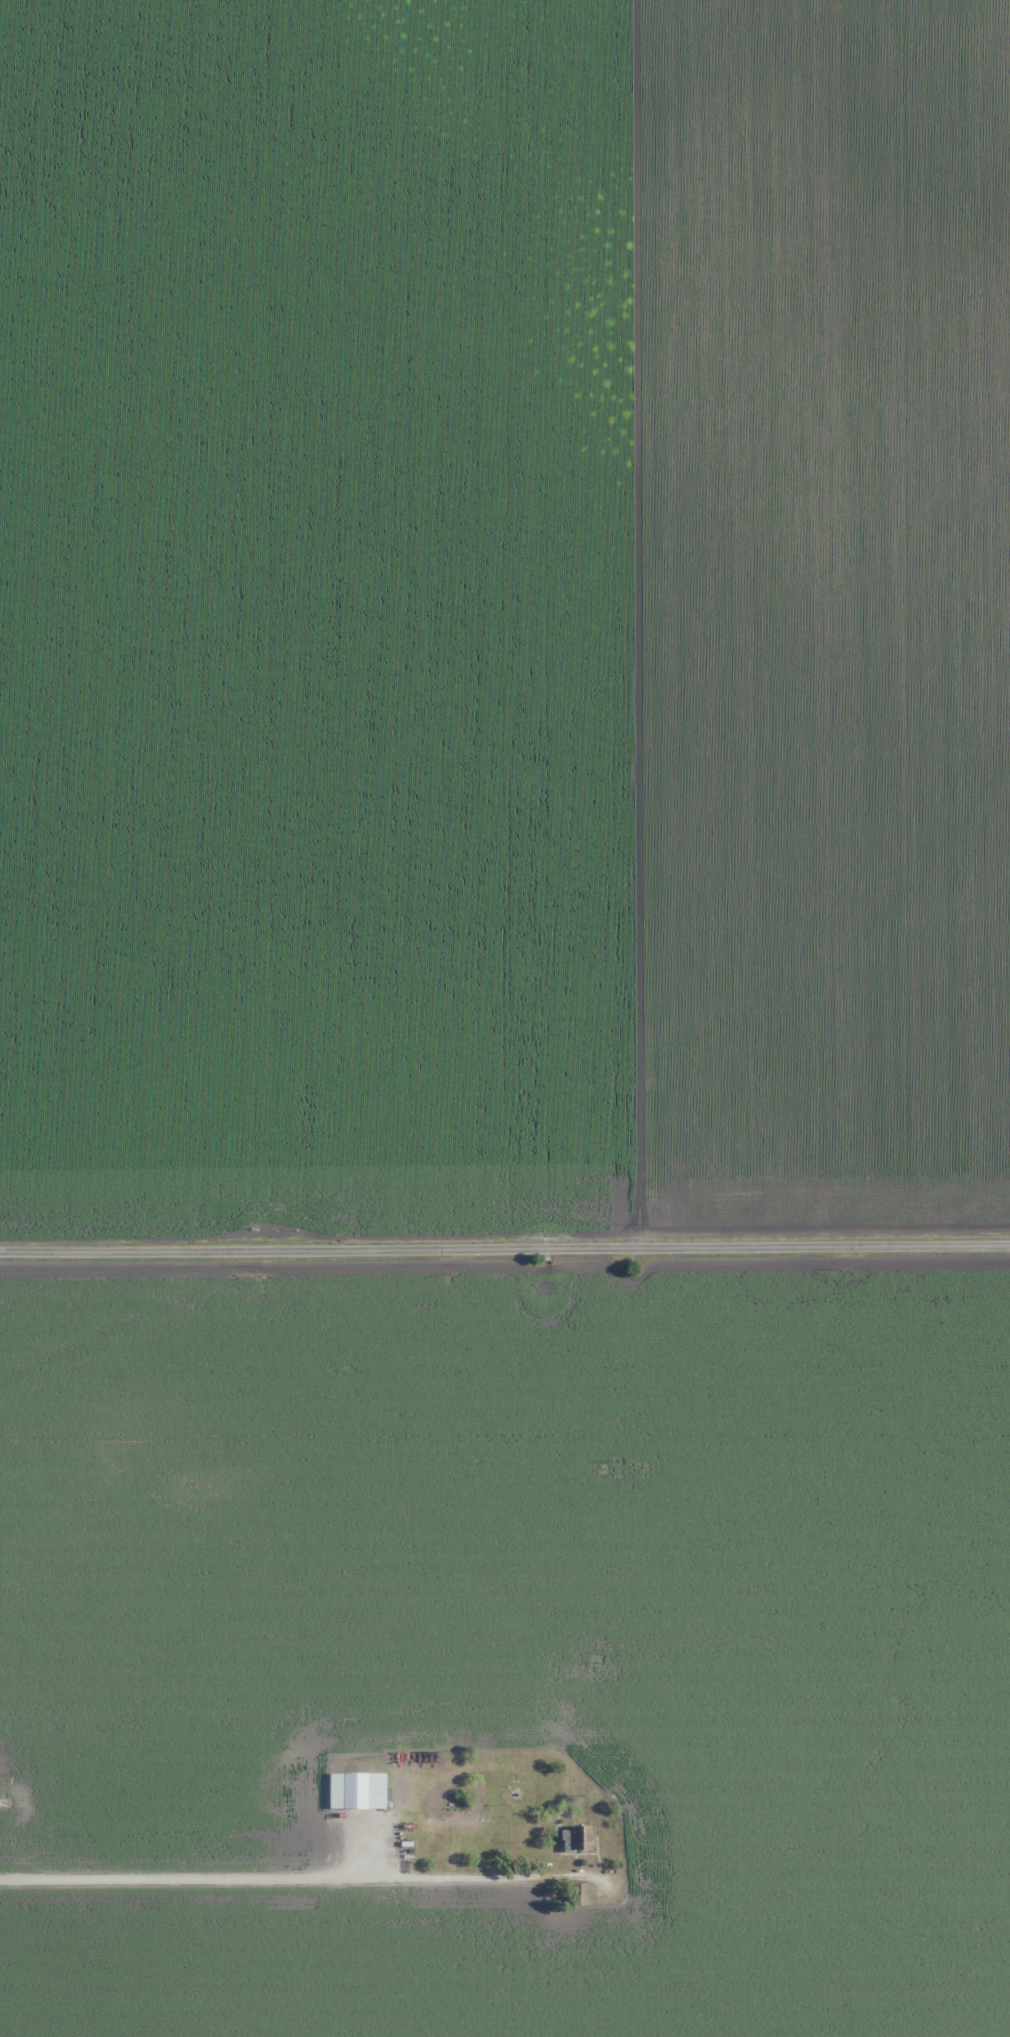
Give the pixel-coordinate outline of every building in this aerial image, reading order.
[(328,1773),(352,1773),(352,1807),(328,1807),(328,1773)] [(385,1807),(384,1773),(353,1773),(353,1807),(385,1807)] [(590,1851),(590,1827),(561,1828),(561,1852),(590,1851)]
